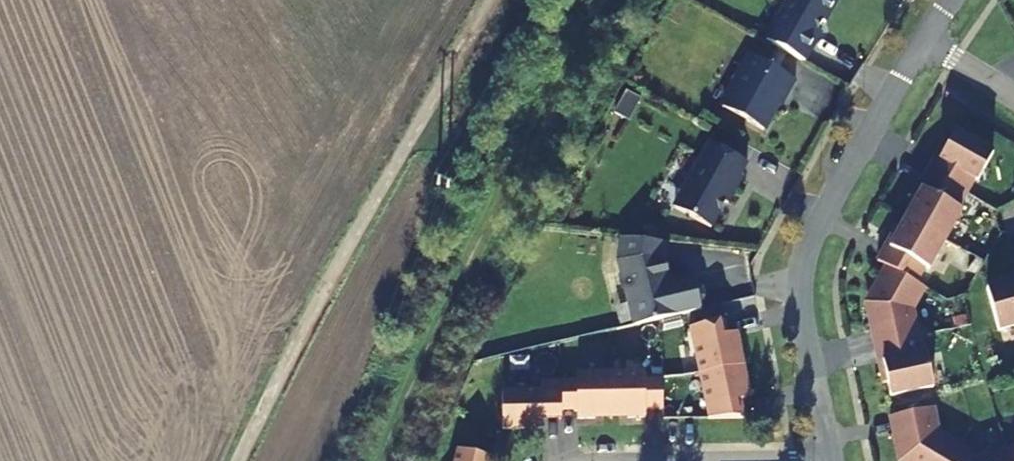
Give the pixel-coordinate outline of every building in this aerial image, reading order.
[(766,41),(804,63),(820,34),(817,32),(822,23),(824,24),(837,0),(789,0),(766,41)] [(795,81),(751,56),(746,65),(743,63),(733,82),(734,87),(723,107),(746,120),(747,122),(763,131),(783,96),(785,98),(795,81)] [(993,155),(955,133),(948,144),(945,142),(909,206),(912,209),(900,230),(897,227),(877,262),(886,267),(877,283),(881,285),(867,309),(883,384),(887,383),(890,397),(933,388),(926,353),(922,353),(913,310),(925,289),(916,284),(925,268),(928,270),(961,211),(958,209),(974,180),(978,181),(993,155)] [(742,178),(740,176),(747,163),(710,143),(673,208),(710,228),(725,203),(727,204),(742,178)] [(665,258),(666,243),(622,238),(619,261),(634,326),(702,310),(700,304),(705,297),(702,288),(696,284),(694,277),(670,283),(665,258)] [(999,282),(1000,286),(987,289),(998,332),(1013,328),(1013,277),(999,282)] [(708,419),(746,419),(742,401),(752,399),(748,382),(743,383),(740,367),(737,352),(741,350),(738,333),(728,335),(725,320),(689,328),(708,419)] [(748,382),(745,366),(740,367),(743,383),(748,382)] [(645,410),(663,410),(663,379),(645,379),(644,372),(577,373),(577,380),(540,381),(540,391),(501,391),(503,430),(542,429),(542,420),(542,412),(561,412),(577,411),(578,420),(595,419),(595,415),(611,414),(628,414),(628,419),(645,419),(645,410)] [(980,460),(939,435),(933,409),(890,417),(898,457),(905,460),(1013,460),(1013,450),(980,460)] [(561,420),(561,412),(542,412),(542,420),(561,420)] [(494,459),(457,450),(454,460),(494,460),(494,459)]
